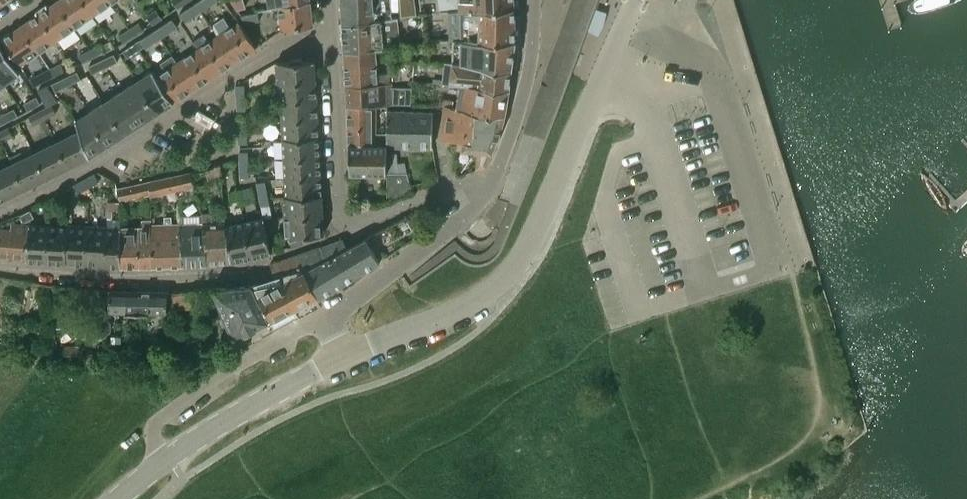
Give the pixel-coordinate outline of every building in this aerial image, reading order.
[(57,1),(75,27),(93,15),(83,0),(59,0),(57,1)] [(93,15),(112,2),(110,0),(83,0),(93,15)] [(202,10),(218,0),(200,0),(197,2),(202,10)] [(268,8),(269,8),(269,9),(279,7),(310,1),(310,0),(267,0),(268,8)] [(343,25),(392,17),(391,0),(342,0),(343,25)] [(461,10),(515,5),(514,0),(461,0),(461,10)] [(57,1),(39,14),(57,40),(75,27),(57,1)] [(310,1),(279,7),(282,30),(308,26),(313,26),(310,1)] [(202,10),(197,2),(180,13),(185,21),(202,10)] [(461,10),(461,40),(481,40),(516,40),(515,10),(515,5),(461,10)] [(156,10),(148,15),(154,23),(162,18),(156,10)] [(241,15),(247,23),(260,20),(258,11),(241,15)] [(39,14),(20,26),(38,52),(57,40),(39,14)] [(344,52),(344,53),(375,49),(385,48),(385,46),(401,45),(399,17),(392,18),(392,17),(343,25),(344,52)] [(155,29),(161,38),(178,26),(172,18),(155,29)] [(219,35),(236,61),(256,47),(244,29),(240,22),(219,35)] [(129,30),(134,36),(144,30),(139,23),(129,30)] [(38,52),(20,26),(3,38),(4,42),(20,65),(38,52)] [(161,38),(155,29),(140,39),(146,48),(161,38)] [(134,36),(129,30),(119,36),(124,43),(134,36)] [(215,74),(236,61),(219,35),(209,41),(204,34),(193,42),(198,49),(215,74)] [(481,40),(461,40),(454,40),(453,62),(458,63),(512,67),(516,40),(481,40)] [(4,84),(20,72),(0,43),(0,78),(4,84)] [(140,50),(135,43),(123,50),(128,58),(140,50)] [(90,50),(94,57),(105,52),(101,45),(90,50)] [(194,88),(215,74),(198,49),(178,62),(177,63),(194,88)] [(376,61),(375,49),(344,53),(345,53),(346,65),(376,61)] [(94,57),(90,50),(80,55),(83,62),(94,57)] [(102,60),(105,67),(118,61),(114,54),(102,60)] [(173,102),(194,88),(177,63),(178,62),(173,55),(161,63),(166,70),(157,76),(173,102)] [(292,61),(277,62),(278,83),(280,82),(316,80),(315,60),(303,61),(303,57),(292,58),(292,61)] [(105,67),(102,60),(89,66),(93,73),(105,67)] [(378,75),(376,61),(346,65),(347,85),(391,81),(390,74),(378,75)] [(509,87),(512,67),(458,63),(453,62),(445,62),(443,82),(461,83),(509,87)] [(50,69),(54,76),(65,71),(61,64),(50,69)] [(54,76),(50,69),(40,74),(43,81),(54,76)] [(164,108),(173,102),(157,76),(153,70),(137,81),(157,112),(161,110),(160,110),(158,111),(157,110),(163,106),(164,108)] [(65,77),(68,85),(70,84),(78,80),(81,79),(77,71),(65,77)] [(68,85),(65,77),(52,83),(56,91),(68,85)] [(78,80),(70,84),(84,105),(92,101),(78,80)] [(316,80),(280,82),(281,101),(317,99),(316,80)] [(154,114),(157,112),(137,81),(121,91),(141,123),(151,117),(149,114),(155,110),(156,112),(154,114)] [(347,85),(348,105),(377,105),(393,105),(391,81),(347,85)] [(505,112),(509,87),(461,83),(458,107),(505,112)] [(237,98),(246,97),(245,84),(236,85),(237,98)] [(132,129),(141,123),(121,91),(105,102),(125,133),(128,131),(125,132),(124,131),(130,127),(132,129)] [(25,103),(28,110),(41,104),(37,97),(25,103)] [(246,97),(237,98),(237,110),(246,110),(246,97)] [(281,101),(282,120),(318,118),(317,99),(281,101)] [(105,102),(89,112),(109,144),(118,138),(117,135),(123,132),(124,133),(121,135),(122,135),(125,133),(105,102)] [(47,107),(41,110),(45,118),(56,112),(52,104),(47,107)] [(348,109),(349,144),(377,145),(377,105),(348,105),(348,109)] [(441,140),(459,140),(464,140),(465,130),(500,133),(500,132),(501,132),(502,127),(503,122),(505,113),(505,112),(458,107),(454,106),(445,105),(441,140)] [(2,115),(6,122),(18,116),(14,108),(2,115)] [(45,118),(41,110),(30,117),(34,124),(45,118)] [(433,112),(413,111),(388,110),(387,138),(387,145),(388,145),(388,146),(432,147),(433,112)] [(75,118),(80,131),(90,156),(102,148),(101,146),(107,142),(108,144),(105,145),(106,146),(109,144),(89,112),(77,120),(76,118),(75,118)] [(239,131),(247,130),(247,118),(238,118),(239,131)] [(319,137),(318,118),(282,120),(283,139),(319,137)] [(1,142),(13,135),(9,127),(0,132),(0,139),(1,142)] [(247,130),(239,131),(239,144),(248,143),(247,130)] [(459,140),(458,148),(479,151),(477,170),(487,167),(493,151),(500,133),(465,130),(464,140),(459,140)] [(80,131),(57,142),(69,167),(89,157),(90,157),(90,156),(80,131)] [(283,139),(284,159),(320,157),(319,137),(283,139)] [(57,142),(34,153),(46,177),(69,167),(57,142)] [(388,145),(387,145),(377,145),(349,144),(351,172),(387,173),(387,172),(388,153),(388,146),(388,145)] [(241,164),(249,164),(248,151),(240,151),(241,164)] [(34,153),(12,164),(24,188),(46,177),(34,153)] [(388,153),(387,172),(407,172),(405,164),(398,164),(398,153),(388,153)] [(321,176),(320,157),(284,159),(285,178),(321,176)] [(24,188),(12,164),(0,170),(0,195),(2,199),(0,200),(1,201),(3,200),(3,199),(24,188)] [(249,164),(241,164),(241,177),(250,176),(249,164)] [(221,166),(215,167),(207,169),(209,180),(222,177),(221,166)] [(191,172),(182,174),(185,184),(187,192),(196,190),(191,172)] [(387,203),(413,194),(407,173),(388,173),(387,203)] [(85,179),(89,187),(99,181),(95,174),(85,179)] [(185,184),(182,174),(159,179),(163,194),(176,192),(179,197),(188,194),(187,192),(185,184)] [(322,194),(321,176),(285,178),(287,196),(322,194)] [(89,187),(85,179),(74,185),(78,193),(89,187)] [(150,181),(118,188),(121,204),(126,203),(126,199),(150,193),(150,181)] [(265,181),(257,182),(259,194),(268,193),(265,181)] [(241,190),(243,198),(255,196),(253,187),(241,190)] [(58,194),(62,202),(72,196),(68,189),(58,194)] [(243,198),(241,190),(229,192),(231,201),(243,198)] [(270,204),(268,193),(259,194),(262,206),(270,204)] [(62,202),(58,194),(47,200),(51,208),(62,202)] [(323,204),(322,194),(287,196),(284,196),(285,217),(323,215),(323,213),(329,213),(328,204),(323,204)] [(23,221),(27,221),(35,217),(31,209),(20,215),(23,221)] [(226,223),(225,212),(203,213),(204,224),(203,224),(206,263),(228,262),(229,262),(226,226),(226,223)] [(289,236),(292,246),(308,241),(308,235),(324,234),(323,215),(285,217),(286,236),(289,236)] [(151,224),(151,227),(153,266),(184,264),(181,225),(181,223),(172,224),(172,216),(165,217),(165,224),(151,224)] [(269,242),(264,218),(245,222),(252,257),(272,253),(269,242)] [(123,266),(153,266),(151,227),(151,224),(151,219),(143,219),(143,227),(123,228),(123,229),(123,266)] [(245,222),(226,226),(229,262),(231,261),(252,257),(245,222)] [(30,226),(28,226),(26,260),(45,261),(48,225),(30,224),(30,226)] [(68,227),(67,227),(64,262),(84,264),(86,225),(68,224),(68,227)] [(184,264),(206,263),(203,224),(181,225),(184,264)] [(28,226),(13,225),(13,229),(0,228),(0,258),(26,260),(28,226)] [(67,227),(48,225),(45,261),(64,262),(67,227)] [(105,226),(86,225),(84,264),(103,265),(105,226)] [(120,227),(105,226),(103,265),(123,266),(123,229),(123,228),(120,228),(120,227)] [(269,242),(272,253),(284,249),(281,238),(269,242)] [(297,255),(305,273),(317,297),(316,297),(318,301),(380,263),(366,238),(362,241),(361,242),(348,249),(344,239),(334,242),(334,243),(326,246),(297,255)] [(280,283),(281,284),(284,284),(305,273),(297,255),(270,264),(275,278),(276,279),(277,279),(278,280),(279,281),(280,282),(280,283)] [(284,284),(294,309),(316,297),(317,297),(305,273),(284,284)] [(284,284),(281,284),(280,283),(280,282),(279,281),(278,280),(277,279),(276,279),(275,278),(255,285),(271,321),(294,309),(284,284)] [(245,286),(214,288),(234,341),(236,340),(236,339),(266,324),(268,323),(271,321),(255,285),(245,286)] [(110,292),(109,310),(167,312),(168,292),(110,290),(110,292)] [(174,294),(175,307),(192,306),(190,292),(174,294)] [(104,319),(98,319),(93,323),(93,330),(97,335),(104,335),(109,330),(109,324),(104,319)] [(83,347),(65,345),(63,362),(82,363),(83,347)] [(100,355),(84,353),(83,363),(99,364),(100,355)]
